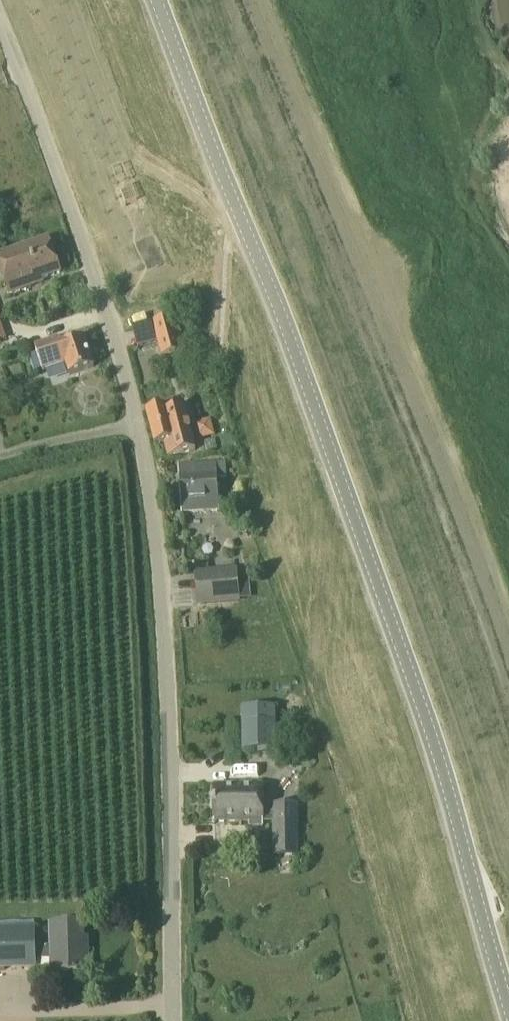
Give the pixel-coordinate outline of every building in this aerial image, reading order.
[(47,240),(0,256),(0,263),(12,292),(60,273),(47,240)] [(154,323),(163,358),(184,353),(175,317),(154,323)] [(43,372),(66,364),(70,376),(94,368),(85,338),(61,346),(59,341),(36,348),(43,372)] [(196,450),(185,407),(168,411),(167,406),(147,411),(156,445),(166,443),(170,457),(196,450)] [(226,463),(180,466),(181,477),(182,500),(183,511),(219,509),(217,476),(227,475),(226,463)] [(250,578),(238,579),(237,568),(195,571),(198,607),(241,602),(241,600),(252,599),(250,578)] [(275,708),(243,708),(243,751),(259,751),(259,755),(275,755),(275,708)] [(263,821),(263,785),(215,786),(215,822),(263,821)] [(275,806),(274,854),(298,855),(297,806),(275,806)] [(37,960),(53,960),(53,972),(87,971),(87,946),(83,946),(82,924),(51,925),(52,946),(36,946),(36,928),(0,930),(0,972),(37,971),(37,960)]
